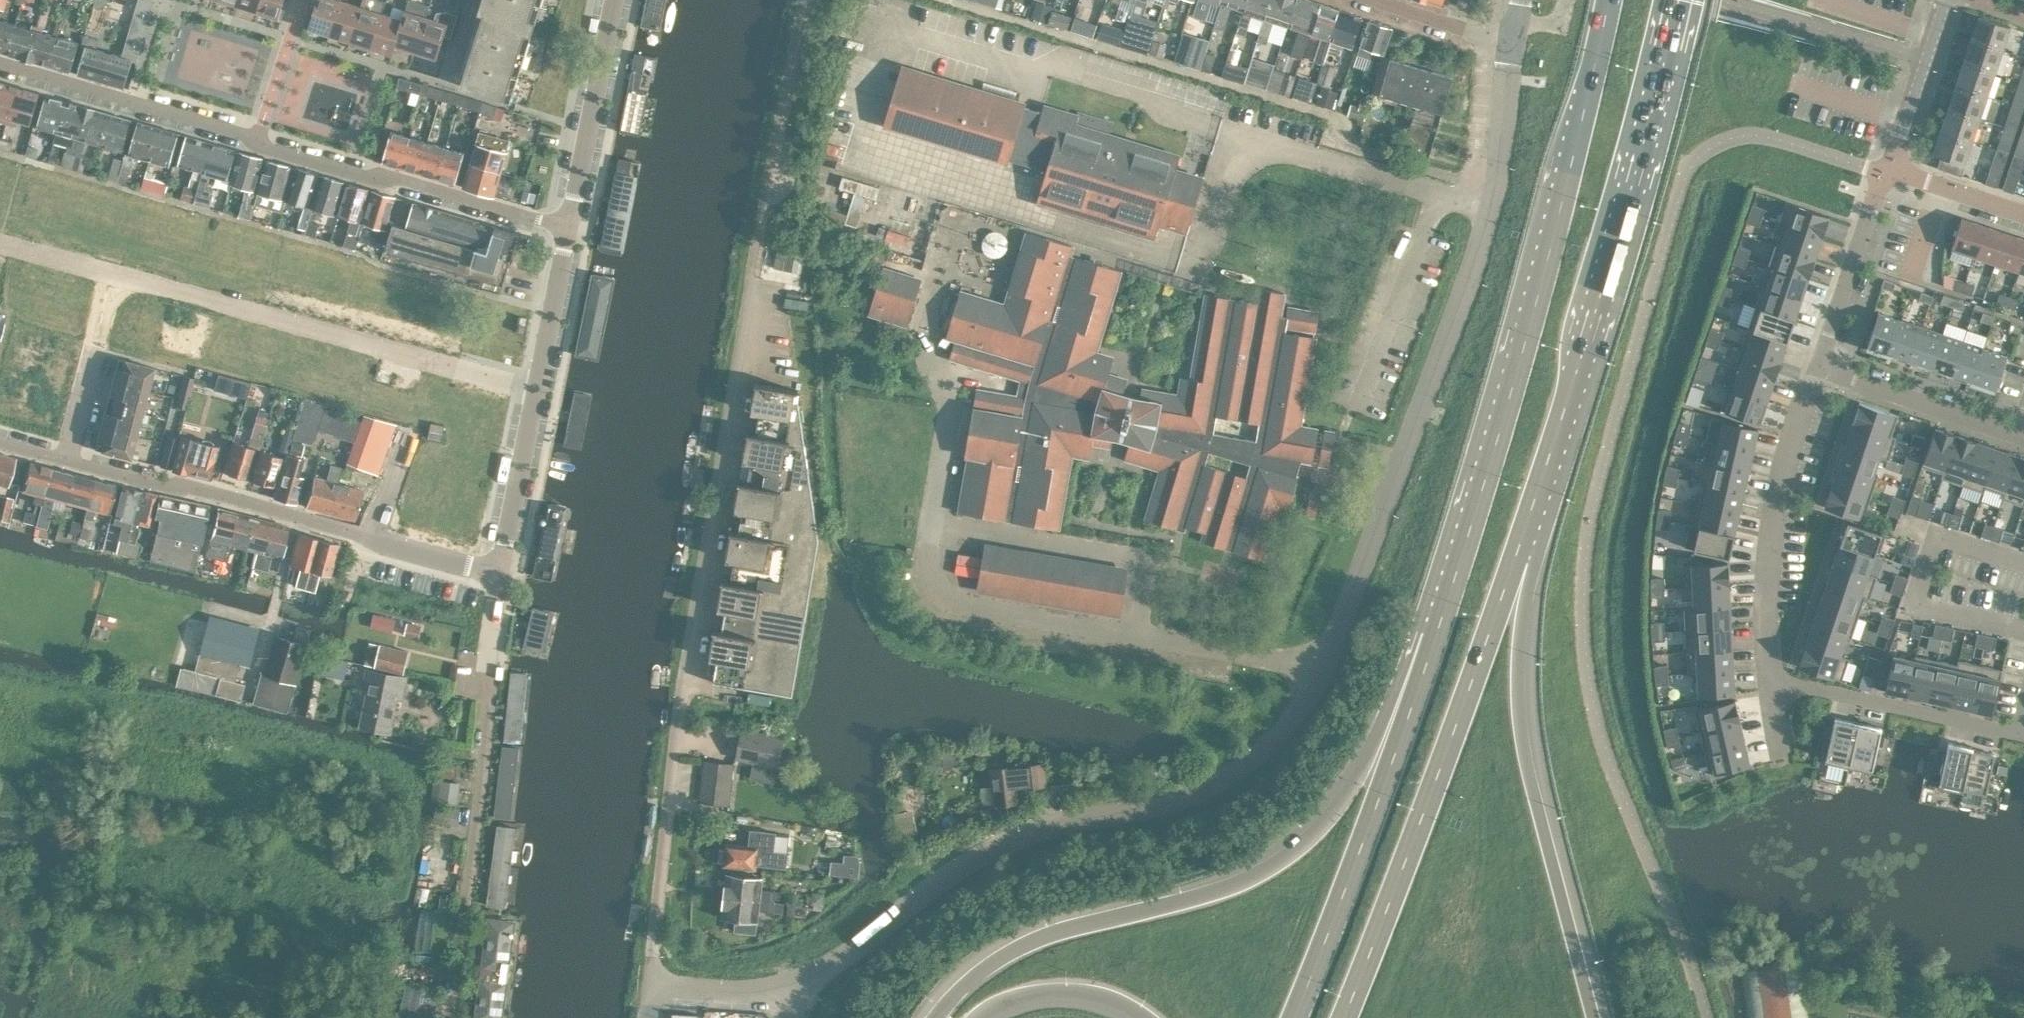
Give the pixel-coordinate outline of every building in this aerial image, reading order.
[(107,7),(119,10),(117,20),(130,24),(137,0),(109,0),(107,7)] [(131,31),(143,35),(153,3),(143,0),(141,0),(131,31)] [(256,11),(260,0),(237,0),(236,4),(256,11)] [(256,11),(281,19),(285,8),(281,7),(284,0),(260,0),(256,11)] [(340,0),(313,0),(311,5),(314,6),(311,17),(307,16),(304,26),(329,34),(340,0)] [(350,41),(361,6),(341,0),(340,0),(329,34),(350,41)] [(382,13),(385,1),(381,0),(363,0),(361,6),(350,41),(356,42),(355,45),(356,47),(368,50),(370,49),(371,47),(382,13)] [(415,51),(426,17),(429,5),(414,0),(408,0),(405,10),(404,10),(401,19),(402,19),(394,44),(395,45),(415,51)] [(460,85),(510,101),(542,0),(488,0),(460,85)] [(668,0),(644,0),(639,28),(661,32),(668,0)] [(1001,9),(1004,0),(975,0),(975,1),(1001,9)] [(1001,9),(1011,12),(1015,0),(1004,0),(1001,9)] [(1220,4),(1221,4),(1222,0),(1198,0),(1194,12),(1204,15),(1209,0),(1220,4)] [(1243,11),(1246,0),(1222,0),(1221,4),(1220,4),(1213,26),(1223,29),(1230,7),(1243,11)] [(1263,18),(1265,18),(1271,0),(1246,0),(1243,11),(1236,33),(1244,36),(1251,14),(1263,18)] [(1286,26),(1295,0),(1271,0),(1265,18),(1263,18),(1256,40),(1266,43),(1273,21),(1286,26)] [(1309,33),(1308,33),(1318,2),(1311,0),(1295,0),(1286,26),(1299,30),(1292,52),(1302,55),(1309,33)] [(1036,1),(1031,16),(1048,21),(1051,10),(1053,6),(1036,1)] [(1308,33),(1309,33),(1321,37),(1313,60),(1323,63),(1330,40),(1340,9),(1318,2),(1308,33)] [(392,11),(390,15),(382,13),(371,47),(392,54),(395,45),(394,44),(402,19),(401,19),(404,10),(393,6),(392,11)] [(1354,14),(1340,9),(1330,40),(1352,47),(1362,16),(1354,14)] [(1048,21),(1047,23),(1067,29),(1071,15),(1051,10),(1048,21)] [(426,17),(415,51),(426,55),(429,55),(440,59),(443,48),(440,47),(443,35),(450,37),(458,14),(448,11),(436,12),(434,19),(426,17)] [(1120,45),(1128,47),(1130,41),(1148,47),(1155,24),(1129,16),(1120,45)] [(1974,31),(1971,38),(2002,49),(2009,26),(1979,16),(1974,31)] [(15,23),(0,19),(0,51),(6,52),(15,23)] [(1369,70),(1377,72),(1383,53),(1392,27),(1369,19),(1360,45),(1376,51),(1369,70)] [(1086,21),(1082,31),(1091,34),(1095,24),(1086,21)] [(1102,22),(1096,38),(1118,46),(1124,29),(1102,22)] [(36,29),(15,23),(6,52),(21,57),(27,59),(36,29)] [(56,35),(36,29),(27,59),(33,61),(33,60),(48,65),(56,35)] [(122,57),(108,52),(100,80),(123,87),(132,59),(135,60),(143,35),(131,31),(130,31),(122,57)] [(1174,62),(1199,70),(1208,40),(1183,32),(1174,62)] [(85,46),(77,73),(100,80),(108,52),(95,48),(98,39),(84,34),(81,45),(85,46)] [(78,42),(56,35),(48,65),(70,71),(78,42)] [(1971,38),(1963,61),(1994,72),(2002,49),(1971,38)] [(1149,52),(1161,56),(1165,44),(1152,40),(1149,52)] [(1202,69),(1211,72),(1218,47),(1209,44),(1202,69)] [(648,131),(664,57),(635,51),(620,126),(648,131)] [(1247,67),(1243,82),(1266,89),(1266,88),(1272,68),(1274,63),(1251,56),(1249,62),(1247,67)] [(1416,105),(1414,113),(1403,150),(1428,158),(1452,76),(1390,58),(1379,94),(1416,105)] [(1224,76),(1243,82),(1247,67),(1249,62),(1246,61),(1243,70),(1227,65),(1224,76)] [(1963,61),(1956,84),(1986,95),(1994,72),(1963,61)] [(1317,80),(1329,84),(1335,66),(1323,62),(1317,80)] [(1025,104),(901,66),(883,124),(1007,161),(1008,159),(1046,171),(1037,201),(1155,237),(1159,223),(1187,231),(1203,178),(1175,170),(1179,156),(1109,135),(1113,123),(1077,113),(1076,115),(1043,105),(1041,112),(1024,106),(1025,104)] [(1272,68),(1266,88),(1289,95),(1295,75),(1272,68)] [(1292,95),(1309,101),(1316,81),(1299,75),(1292,95)] [(396,86),(479,110),(482,100),(399,76),(396,86)] [(17,86),(0,81),(0,121),(6,122),(17,86)] [(2015,94),(2023,96),(2023,82),(2020,81),(2015,94)] [(1956,84),(1948,108),(1979,118),(1986,95),(1956,84)] [(39,93),(17,86),(6,122),(15,125),(17,119),(30,123),(39,93)] [(1315,103),(1332,108),(1337,91),(1328,88),(1320,86),(1317,99),(1315,103)] [(1363,91),(1362,97),(1368,99),(1369,95),(1370,95),(1373,88),(1367,86),(1363,91)] [(58,132),(67,101),(45,95),(42,108),(38,107),(33,125),(58,132)] [(1369,102),(1369,99),(1368,99),(1362,97),(1361,97),(1359,105),(1350,103),(1347,115),(1353,116),(1364,119),(1369,102)] [(82,105),(67,101),(58,132),(55,141),(68,145),(62,165),(71,168),(71,167),(88,107),(82,105)] [(482,112),(494,115),(496,105),(485,102),(482,112)] [(2012,103),(2008,117),(2018,120),(2023,107),(2012,103)] [(100,144),(109,113),(94,109),(94,108),(88,107),(71,167),(79,169),(88,140),(100,144)] [(1948,108),(1940,131),(1971,141),(1979,118),(1948,108)] [(131,119),(109,113),(100,144),(122,150),(131,119)] [(149,159),(158,127),(138,121),(128,153),(126,152),(117,181),(126,183),(134,155),(149,159)] [(2004,126),(2000,140),(2010,143),(2015,130),(2004,126)] [(169,165),(179,133),(158,127),(149,159),(169,165)] [(382,162),(400,168),(409,136),(391,131),(382,162)] [(479,131),(476,142),(463,186),(493,195),(507,151),(506,151),(509,140),(479,131)] [(1932,153),(1940,156),(1941,156),(1963,163),(1964,163),(1971,141),(1940,131),(1932,153)] [(211,142),(186,135),(184,143),(183,145),(178,163),(194,168),(193,171),(191,178),(199,181),(200,178),(202,170),(205,163),(211,142)] [(400,168),(418,173),(427,142),(409,136),(400,168)] [(0,142),(0,148),(9,150),(12,142),(1,138),(0,142)] [(24,155),(37,158),(41,145),(28,142),(24,155)] [(202,170),(200,178),(199,181),(194,198),(209,203),(212,193),(206,185),(207,184),(208,180),(210,172),(227,177),(232,179),(239,150),(235,149),(211,142),(205,163),(202,170)] [(418,173),(436,178),(445,147),(427,142),(418,173)] [(445,147),(436,178),(454,183),(463,152),(445,147)] [(1996,149),(1992,162),(2003,166),(2007,153),(1996,149)] [(262,157),(239,150),(232,179),(230,183),(235,185),(237,188),(241,189),(245,188),(246,188),(238,215),(249,218),(257,191),(253,190),(262,157)] [(2009,168),(2020,171),(2023,160),(2023,158),(2013,155),(2009,168)] [(1941,156),(1940,156),(1937,167),(1961,175),(1965,163),(1964,163),(1963,163),(1941,156)] [(123,160),(114,157),(108,178),(117,181),(123,160)] [(282,192),(290,165),(267,159),(255,202),(255,203),(282,211),(285,199),(281,197),(282,192)] [(625,256),(644,166),(614,160),(595,249),(625,256)] [(2003,166),(1992,162),(1985,183),(1996,187),(2003,166)] [(318,173),(296,167),(286,199),(285,204),(292,207),(294,201),(304,204),(297,226),(305,229),(311,206),(308,205),(318,173)] [(2020,171),(2009,168),(2002,189),(2013,193),(2020,171)] [(343,181),(322,174),(312,207),(334,213),(343,181)] [(164,194),(167,183),(144,176),(141,188),(164,194)] [(842,176),(838,188),(875,199),(879,187),(842,176)] [(363,221),(360,220),(369,188),(347,182),(338,214),(351,218),(344,245),(356,248),(363,221)] [(196,188),(184,184),(180,198),(192,201),(196,188)] [(373,225),(370,234),(372,234),(375,235),(374,239),(384,242),(388,229),(385,228),(390,211),(394,196),(373,190),(365,217),(363,222),(373,225)] [(853,193),(844,222),(856,226),(865,196),(853,193)] [(458,214),(406,199),(399,225),(450,239),(458,214)] [(1824,238),(1831,217),(1797,205),(1789,227),(1824,238)] [(1767,210),(1755,206),(1752,214),(1764,219),(1767,210)] [(494,224),(458,214),(450,239),(487,250),(494,224)] [(1764,219),(1752,214),(1749,223),(1761,227),(1764,219)] [(1951,248),(1973,255),(1983,225),(1961,217),(1951,248)] [(399,225),(391,222),(384,249),(504,284),(519,231),(494,224),(487,250),(450,239),(399,225)] [(307,224),(305,233),(315,236),(318,227),(307,224)] [(1973,255),(1996,263),(2006,232),(1983,225),(1973,255)] [(1817,259),(1824,238),(1789,227),(1783,247),(1817,259)] [(1076,256),(1074,262),(1067,260),(1072,245),(1028,232),(1006,305),(959,291),(946,335),(955,338),(950,356),(1020,378),(1016,397),(998,394),(976,390),(969,430),(965,454),(970,455),(960,512),(981,515),(987,517),(1006,520),(1057,529),(1070,455),(1070,453),(1071,453),(1089,456),(1092,442),(1111,445),(1114,423),(1116,423),(1117,424),(1119,427),(1122,429),(1126,429),(1130,428),(1133,427),(1134,428),(1125,457),(1133,460),(1161,468),(1146,519),(1160,523),(1178,529),(1184,531),(1186,526),(1205,532),(1202,541),(1263,559),(1279,504),(1289,507),(1298,476),(1287,473),(1292,458),(1312,461),(1318,430),(1299,426),(1314,336),(1313,336),(1284,331),(1285,327),(1286,324),(1286,323),(1286,322),(1287,316),(1286,316),(1279,315),(1280,309),(1282,295),(1283,292),(1280,292),(1259,288),(1256,302),(1207,293),(1196,357),(1195,361),(1194,365),(1193,370),(1192,378),(1182,377),(1179,396),(1149,391),(1148,390),(1147,390),(1141,389),(1140,394),(1140,395),(1140,398),(1136,397),(1129,395),(1123,393),(1126,383),(1126,382),(1126,381),(1126,380),(1125,380),(1108,375),(1113,358),(1094,352),(1107,311),(1109,304),(1112,295),(1119,269),(1107,266),(1101,264),(1101,266),(1099,270),(1096,269),(1092,267),(1094,262),(1076,256)] [(2018,270),(2023,251),(2023,238),(2006,232),(1996,263),(2018,270)] [(1751,260),(1754,251),(1741,247),(1738,255),(1751,260)] [(1810,279),(1817,259),(1783,247),(1776,268),(1810,279)] [(1735,264),(1748,268),(1751,260),(1738,255),(1735,264)] [(869,312),(899,321),(913,277),(882,268),(869,312)] [(1803,300),(1810,279),(1776,268),(1769,288),(1803,300)] [(603,363),(620,279),(590,273),(573,357),(603,363)] [(1884,279),(1881,287),(1893,291),(1896,283),(1884,279)] [(1952,288),(1961,291),(1965,282),(1955,279),(1952,288)] [(1965,282),(1961,291),(1971,294),(1974,285),(1965,282)] [(1734,290),(1722,286),(1719,294),(1731,299),(1734,290)] [(1796,320),(1803,300),(1769,288),(1762,309),(1796,320)] [(1922,291),(1919,300),(1930,304),(1933,295),(1922,291)] [(1996,303),(2006,306),(2009,296),(1999,293),(1996,303)] [(1719,294),(1716,303),(1728,308),(1731,299),(1719,294)] [(1955,298),(1944,294),(1941,303),(1952,306),(1955,298)] [(2009,296),(2006,306),(2015,309),(2018,299),(2009,296)] [(1952,306),(1963,310),(1966,302),(1955,298),(1952,306)] [(1745,303),(1740,321),(1750,324),(1755,306),(1745,303)] [(1316,331),(1319,310),(1288,305),(1286,316),(1287,316),(1286,322),(1286,323),(1286,324),(1285,327),(1315,333),(1316,331)] [(1789,341),(1796,320),(1762,309),(1755,329),(1789,341)] [(1902,320),(1879,312),(1867,348),(1890,356),(1902,320)] [(1983,312),(1980,320),(1992,324),(1994,316),(1983,312)] [(1922,327),(1902,320),(1890,356),(1891,354),(1911,361),(1922,327)] [(2009,330),(2020,334),(2023,325),(2011,322),(2009,330)] [(1943,334),(1922,327),(1911,361),(1931,368),(1943,334)] [(1723,342),(1726,333),(1714,328),(1711,337),(1723,342)] [(1783,361),(1789,341),(1755,329),(1748,350),(1783,361)] [(1963,341),(1943,334),(1931,368),(1952,375),(1963,341)] [(1720,350),(1723,342),(1711,337),(1708,346),(1720,350)] [(1984,348),(1963,341),(1952,375),(1971,381),(1971,383),(1972,383),(1984,348)] [(2006,355),(1984,348),(1972,383),(1994,391),(2006,355)] [(1776,382),(1783,361),(1748,350),(1742,370),(1776,382)] [(117,358),(111,381),(146,389),(152,367),(117,358)] [(1709,382),(1712,374),(1700,369),(1697,378),(1709,382)] [(1769,402),(1776,382),(1742,370),(1735,391),(1769,402)] [(217,373),(212,389),(245,398),(249,382),(217,373)] [(182,375),(180,382),(190,385),(192,377),(182,375)] [(1706,391),(1709,382),(1697,378),(1694,387),(1706,391)] [(111,381),(105,403),(140,412),(146,389),(111,381)] [(180,382),(178,390),(188,392),(190,385),(180,382)] [(755,433),(746,432),(746,433),(804,442),(796,391),(797,391),(798,390),(755,383),(754,384),(763,386),(755,433)] [(178,390),(177,397),(186,400),(188,392),(178,390)] [(594,396),(568,391),(556,448),(583,454),(594,396)] [(1762,424),(1769,402),(1735,391),(1728,412),(1762,424)] [(186,400),(177,397),(175,405),(184,408),(186,400)] [(317,428),(353,442),(360,422),(324,408),(324,405),(303,399),(292,439),(310,443),(317,428)] [(105,403),(100,426),(134,435),(140,412),(105,403)] [(1903,416),(1869,404),(1861,426),(1896,437),(1903,416)] [(363,415),(360,422),(353,442),(346,462),(376,473),(393,426),(363,415)] [(249,437),(261,440),(265,425),(254,422),(249,437)] [(428,437),(441,440),(444,425),(431,422),(428,437)] [(278,450),(286,452),(293,425),(286,423),(278,450)] [(1756,452),(1760,430),(1724,424),(1721,446),(1756,452)] [(134,435),(100,426),(94,449),(129,457),(134,435)] [(1896,437),(1861,426),(1855,446),(1889,458),(1896,437)] [(1956,434),(1935,427),(1922,466),(1942,473),(1940,477),(1941,478),(1956,434)] [(1692,441),(1694,432),(1682,429),(1679,439),(1692,441)] [(738,481),(738,482),(812,494),(804,442),(746,433),(755,435),(747,482),(738,481)] [(1926,438),(1913,434),(1910,443),(1923,447),(1926,438)] [(1977,441),(1956,434),(1941,478),(1962,484),(1977,441)] [(167,435),(165,442),(175,445),(177,437),(167,435)] [(171,468),(186,472),(209,477),(217,445),(180,435),(171,468)] [(1690,451),(1692,441),(1679,439),(1677,448),(1690,451)] [(291,440),(288,453),(300,456),(303,443),(291,440)] [(1997,448),(1977,441),(1962,484),(1982,491),(1997,448)] [(165,442),(163,450),(173,452),(175,445),(165,442)] [(223,470),(227,472),(227,474),(232,475),(234,474),(246,477),(254,449),(232,442),(223,470)] [(1752,473),(1756,452),(1721,446),(1717,467),(1752,473)] [(1882,478),(1889,458),(1855,446),(1848,467),(1882,478)] [(2017,455),(1997,448),(1982,491),(1983,492),(1985,487),(2004,493),(2002,498),(2003,498),(2017,455)] [(163,450),(162,457),(171,460),(173,452),(163,450)] [(249,478),(252,480),(253,482),(258,484),(260,482),(272,486),(280,460),(257,452),(249,478)] [(285,453),(280,471),(273,497),(294,503),(301,476),(296,475),(300,457),(285,453)] [(6,485),(14,458),(0,454),(0,483),(6,485)] [(1919,458),(1906,454),(1903,463),(1916,467),(1919,458)] [(2017,455),(2003,498),(2023,505),(2023,503),(2023,457),(2017,455)] [(171,460),(162,457),(160,465),(169,468),(171,460)] [(32,501),(40,503),(41,503),(50,467),(28,461),(21,491),(33,494),(32,501)] [(1916,467),(1903,463),(1900,472),(1913,476),(1916,467)] [(305,506),(329,513),(337,483),(342,467),(330,464),(325,480),(313,476),(305,506)] [(36,519),(35,525),(42,527),(46,527),(48,517),(49,516),(50,510),(53,499),(64,502),(72,473),(66,471),(50,467),(41,503),(40,503),(38,511),(38,513),(37,514),(38,514),(36,519)] [(337,483),(329,513),(353,519),(361,490),(349,486),(353,470),(342,467),(337,483)] [(1749,495),(1752,473),(1717,467),(1713,489),(1749,495)] [(1875,498),(1882,478),(1848,467),(1841,487),(1875,498)] [(1684,484),(1685,474),(1672,472),(1671,482),(1684,484)] [(93,478),(72,473),(64,502),(86,508),(93,478)] [(86,508),(83,517),(92,519),(94,510),(107,513),(115,484),(109,482),(104,481),(93,478),(86,508)] [(729,530),(729,531),(817,546),(818,539),(812,494),(738,482),(737,483),(746,484),(738,532),(729,530)] [(1682,493),(1684,484),(1671,482),(1669,491),(1682,493)] [(115,552),(123,553),(139,489),(122,485),(114,517),(127,520),(126,524),(122,524),(115,552)] [(1875,498),(1841,487),(1833,509),(1868,520),(1875,498)] [(139,489),(123,553),(135,556),(138,544),(134,543),(138,527),(134,527),(136,522),(148,525),(155,494),(139,489)] [(1745,516),(1749,495),(1713,489),(1710,510),(1745,516)] [(149,560),(194,571),(209,505),(159,494),(154,516),(159,517),(149,560)] [(6,523),(12,498),(0,495),(0,521),(6,523)] [(1905,499),(1893,495),(1890,504),(1902,508),(1905,499)] [(1919,503),(1910,500),(1906,512),(1915,515),(1919,503)] [(1902,508),(1890,504),(1887,513),(1899,517),(1902,508)] [(220,574),(221,572),(234,512),(222,509),(217,507),(209,539),(219,541),(221,542),(217,557),(217,559),(215,558),(212,572),(220,574)] [(557,583),(571,516),(545,510),(532,578),(557,583)] [(1742,537),(1745,516),(1710,510),(1706,531),(1742,537)] [(1952,513),(1943,510),(1939,523),(1948,526),(1952,513)] [(24,514),(22,521),(26,522),(28,523),(34,524),(35,525),(36,519),(38,514),(37,514),(29,512),(25,511),(24,514)] [(236,545),(245,547),(252,516),(234,512),(221,572),(229,574),(232,561),(236,545)] [(1961,516),(1952,513),(1948,526),(1957,528),(1961,516)] [(252,516),(245,547),(254,550),(250,566),(258,568),(270,521),(252,516)] [(1679,527),(1679,517),(1666,516),(1666,525),(1679,527)] [(71,525),(69,534),(79,536),(81,527),(82,522),(73,520),(71,525)] [(288,526),(270,521),(258,568),(266,570),(270,554),(280,556),(288,526)] [(1883,556),(1890,534),(1856,522),(1849,544),(1883,556)] [(1994,526),(1985,523),(1981,536),(1990,538),(1994,526)] [(1678,536),(1679,527),(1666,525),(1665,535),(1678,536)] [(2003,529),(1994,526),(1990,538),(1999,541),(2003,529)] [(81,527),(79,536),(88,539),(91,530),(81,527)] [(721,579),(721,580),(809,595),(817,546),(729,531),(729,532),(738,533),(730,581),(721,579)] [(1703,554),(1738,560),(1742,537),(1706,531),(1703,554)] [(303,587),(317,538),(315,538),(313,537),(298,533),(289,564),(300,567),(295,584),(295,585),(301,586),(303,587)] [(301,598),(300,599),(310,601),(315,603),(315,600),(318,591),(313,590),(318,572),(321,573),(328,575),(336,544),(327,541),(324,540),(317,538),(303,587),(303,589),(301,598)] [(1876,576),(1883,556),(1849,544),(1842,564),(1876,576)] [(1915,557),(1902,553),(1899,562),(1912,566),(1915,557)] [(1703,589),(1739,587),(1737,564),(1702,566),(1703,589)] [(1869,596),(1876,576),(1842,564),(1835,585),(1869,596)] [(250,566),(247,578),(255,580),(258,568),(250,566)] [(1908,578),(1895,573),(1892,582),(1905,586),(1908,578)] [(712,629),(712,630),(800,645),(809,595),(721,580),(721,581),(730,582),(721,630),(712,629)] [(1675,590),(1675,581),(1662,580),(1662,590),(1675,590)] [(1905,586),(1892,582),(1889,591),(1902,595),(1905,586)] [(1862,617),(1869,596),(1835,585),(1828,605),(1862,617)] [(1704,610),(1740,609),(1739,587),(1703,589),(1704,610)] [(1675,599),(1675,590),(1662,590),(1662,599),(1675,599)] [(1856,637),(1862,617),(1828,605),(1821,626),(1856,637)] [(549,661),(559,614),(526,607),(516,654),(549,661)] [(1705,632),(1741,630),(1740,609),(1704,610),(1705,632)] [(93,623),(113,628),(116,618),(96,613),(93,623)] [(374,614),(371,626),(392,631),(395,619),(374,614)] [(1895,619),(1882,615),(1879,623),(1892,628),(1895,619)] [(175,664),(182,666),(195,670),(208,622),(188,616),(175,664)] [(195,670),(182,666),(178,684),(191,686),(217,692),(241,699),(246,683),(236,680),(241,663),(251,666),(260,631),(209,617),(208,622),(195,670)] [(1922,625),(1913,622),(1910,635),(1920,637),(1922,625)] [(403,634),(418,637),(421,626),(406,623),(403,634)] [(1892,628),(1879,623),(1876,632),(1889,637),(1892,628)] [(1944,625),(1935,623),(1932,636),(1942,638),(1944,625)] [(1675,633),(1675,624),(1662,624),(1662,634),(1675,633)] [(1954,627),(1944,625),(1942,638),(1951,640),(1954,627)] [(253,702),(288,712),(312,630),(298,626),(294,639),(277,634),(266,673),(262,672),(253,702)] [(1849,658),(1856,637),(1821,626),(1815,646),(1849,658)] [(800,645),(712,630),(721,632),(713,681),(792,695),(800,645)] [(1706,653),(1742,652),(1741,630),(1705,632),(1706,653)] [(1676,643),(1675,633),(1662,634),(1663,643),(1676,643)] [(1986,635),(1977,633),(1974,645),(1984,647),(1986,635)] [(1996,637),(1986,635),(1984,647),(1993,650),(1996,637)] [(365,664),(404,672),(408,651),(370,643),(365,664)] [(1841,679),(1849,658),(1815,646),(1807,668),(1841,679)] [(1707,675),(1743,673),(1742,652),(1706,653),(1707,675)] [(1881,660),(1869,655),(1865,664),(1878,669),(1881,660)] [(1916,655),(1915,655),(1914,659),(1892,655),(1885,690),(1907,695),(1916,655)] [(1937,660),(1916,655),(1907,695),(1928,699),(1937,660)] [(325,657),(322,674),(334,676),(334,674),(337,659),(325,657)] [(1957,664),(1937,660),(1928,699),(1949,704),(1959,660),(1958,659),(1957,664)] [(1980,664),(1959,660),(1949,704),(1970,709),(1980,664)] [(1878,669),(1865,664),(1862,673),(1875,678),(1878,669)] [(2002,669),(1980,664),(1970,709),(1992,714),(2002,669)] [(1679,676),(1678,667),(1665,668),(1666,678),(1679,676)] [(363,690),(368,691),(361,724),(391,730),(398,698),(402,699),(406,678),(373,671),(367,669),(363,690)] [(524,744),(529,674),(508,672),(504,742),(524,744)] [(1708,698),(1744,696),(1743,673),(1707,675),(1708,698)] [(1680,686),(1679,676),(1666,678),(1667,687),(1680,686)] [(1744,702),(1709,711),(1715,733),(1750,724),(1744,702)] [(1858,722),(1835,717),(1833,725),(1832,725),(1824,762),(1848,767),(1858,722)] [(1881,727),(1858,722),(1848,767),(1871,773),(1879,735),(1881,727)] [(1750,724),(1715,733),(1720,754),(1755,745),(1750,724)] [(740,740),(736,757),(777,766),(783,737),(729,726),(726,737),(740,740)] [(1690,740),(1688,730),(1675,734),(1678,743),(1690,740)] [(1693,749),(1690,740),(1678,743),(1680,752),(1693,749)] [(1971,746),(1948,741),(1946,750),(1938,787),(1961,792),(1971,746)] [(1755,745),(1720,754),(1726,776),(1761,767),(1755,745)] [(440,761),(448,763),(451,747),(442,746),(440,761)] [(523,749),(503,746),(495,819),(515,822),(523,749)] [(1972,747),(1971,746),(1961,792),(1962,793),(1963,788),(1986,793),(1993,760),(1994,753),(1972,748),(1972,747)] [(700,800),(728,804),(733,763),(704,760),(700,800)] [(1699,769),(1696,760),(1684,763),(1686,773),(1699,769)] [(1020,767),(1016,767),(1016,766),(991,769),(994,805),(1019,802),(1018,786),(1022,785),(1022,788),(1045,785),(1043,763),(1020,765),(1020,767)] [(441,801),(458,804),(461,784),(450,782),(433,780),(432,793),(431,800),(441,801)] [(435,822),(459,825),(462,808),(437,805),(435,822)] [(895,813),(900,837),(912,834),(907,811),(895,813)] [(487,907),(509,909),(520,829),(497,826),(487,907)] [(722,853),(722,858),(724,861),(723,865),(755,868),(756,863),(785,867),(787,853),(772,851),(775,832),(750,829),(748,845),(726,843),(725,851),(722,853)] [(831,861),(830,873),(857,876),(859,864),(858,856),(848,855),(847,862),(831,861)] [(726,873),(724,895),(774,901),(775,890),(761,889),(762,877),(726,873)] [(823,904),(824,892),(811,891),(810,903),(823,904)] [(774,901),(724,895),(721,917),(735,918),(734,930),(756,933),(758,909),(782,912),(783,902),(774,901)] [(787,903),(786,915),(805,917),(807,905),(787,903)] [(417,946),(445,950),(447,933),(450,912),(435,910),(423,908),(422,914),(417,946)] [(488,916),(473,1017),(504,1017),(519,920),(488,916)] [(699,933),(698,944),(707,944),(708,938),(704,934),(699,933)] [(1746,1017),(1808,1017),(1800,961),(1740,969),(1746,1017)] [(440,987),(409,980),(400,1017),(433,1017),(440,987)]
